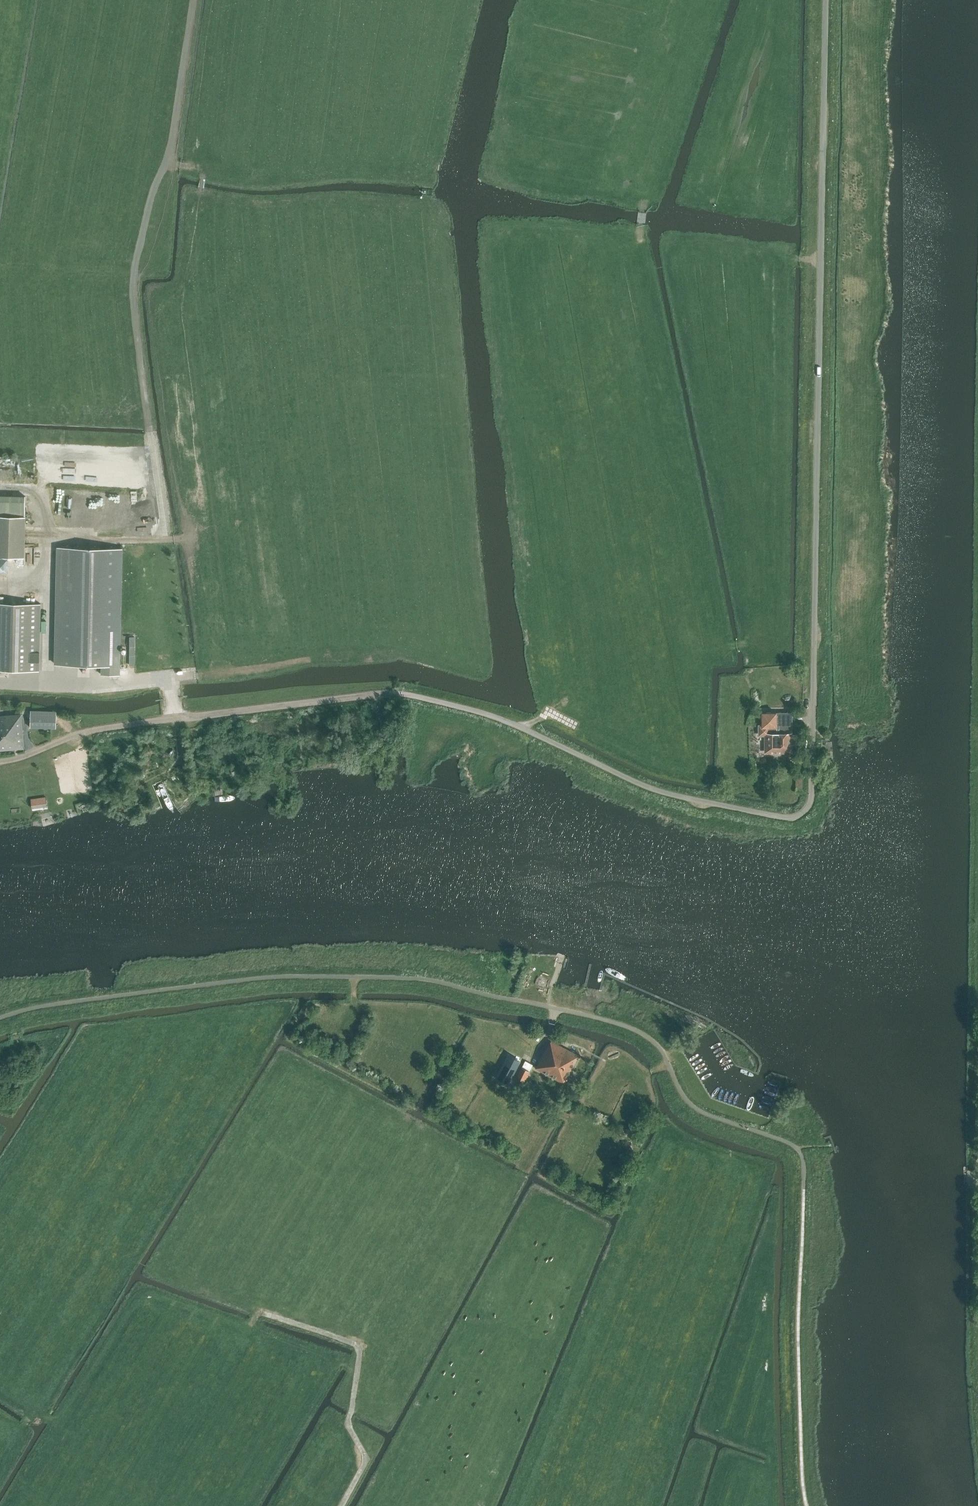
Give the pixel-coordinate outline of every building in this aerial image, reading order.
[(24,557),(26,517),(0,516),(0,557),(24,557)] [(25,564),(35,564),(36,546),(26,546),(25,564)] [(58,547),(56,664),(102,665),(102,674),(119,674),(121,548),(58,547)] [(40,646),(40,603),(0,602),(0,670),(39,671),(40,646)] [(762,726),(760,726),(760,734),(766,734),(766,739),(766,752),(772,752),(772,750),(780,750),(780,752),(792,752),(792,744),(796,744),(796,734),(792,734),(791,712),(776,712),(762,712),(762,726)] [(31,713),(30,734),(56,734),(56,725),(67,725),(67,715),(56,714),(31,713)] [(14,748),(23,747),(24,747),(21,714),(0,716),(0,749),(14,748)] [(566,1077),(569,1079),(571,1075),(569,1073),(578,1055),(551,1041),(547,1048),(546,1048),(536,1067),(564,1082),(566,1077)] [(508,1054),(498,1074),(511,1081),(521,1060),(508,1054)] [(517,1079),(524,1083),(530,1070),(523,1067),(517,1079)]
